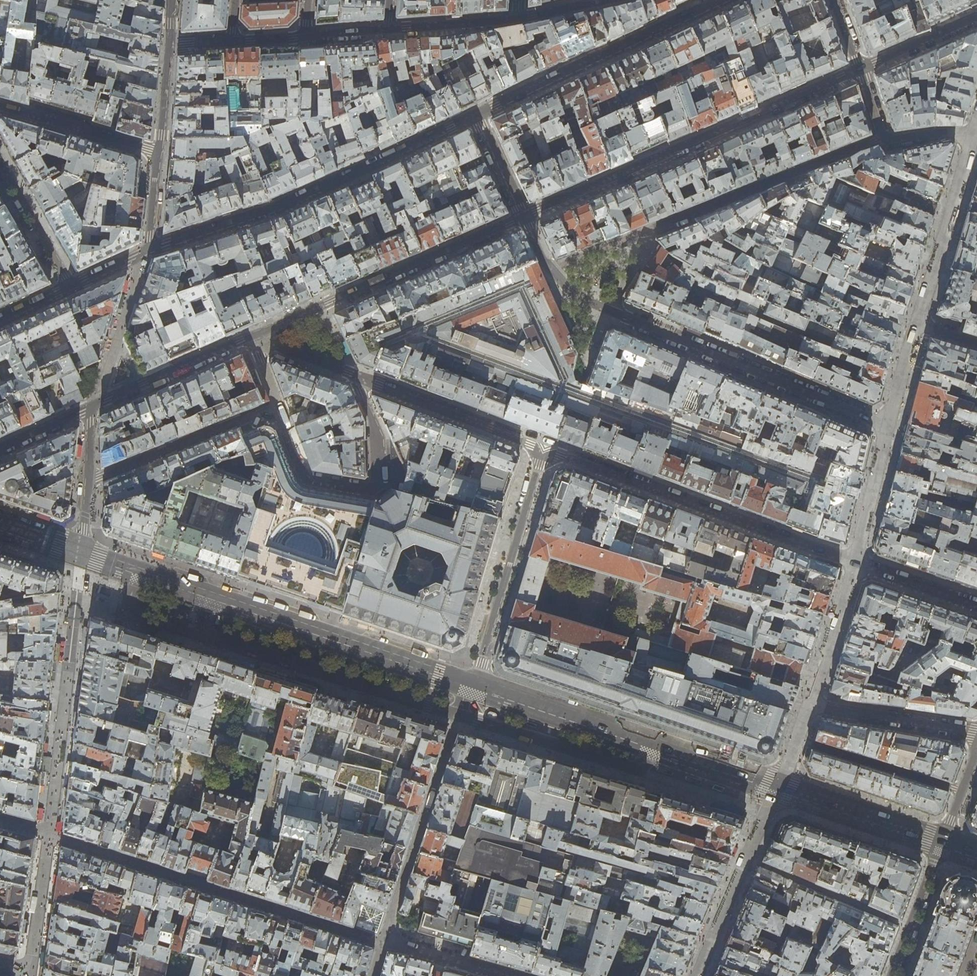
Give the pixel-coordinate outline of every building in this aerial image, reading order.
[(0,81),(0,97),(13,101),(29,105),(34,47),(35,42),(36,33),(37,20),(37,12),(45,14),(49,0),(34,0),(30,25),(24,23),(28,0),(13,0),(0,81)] [(13,0),(0,0),(0,1),(2,1),(0,11),(0,81),(13,0)] [(160,42),(161,31),(163,9),(152,7),(122,0),(49,0),(45,14),(160,42)] [(227,29),(228,9),(229,0),(183,0),(182,12),(181,32),(181,33),(202,32),(226,30),(227,29)] [(296,17),(297,0),(288,0),(287,2),(249,5),(248,0),(245,0),(243,0),(242,13),(242,19),(250,28),(269,27),(287,25),(296,17)] [(338,23),(340,0),(318,0),(315,24),(325,24),(338,23)] [(383,20),(384,8),(384,0),(340,0),(338,23),(359,22),(383,20)] [(396,18),(397,18),(421,17),(446,15),(447,0),(398,0),(396,18)] [(460,14),(460,0),(447,0),(446,15),(453,15),(460,14)] [(482,13),(483,0),(460,0),(460,14),(470,14),(482,13)] [(495,12),(496,0),(483,0),(482,13),(489,13),(495,12)] [(495,12),(501,12),(508,11),(508,0),(496,0),(495,12)] [(657,18),(650,0),(647,0),(645,1),(640,2),(646,23),(652,20),(657,18)] [(674,6),(672,0),(650,0),(657,18),(665,14),(675,9),(674,6)] [(745,2),(759,38),(773,33),(774,36),(784,31),(773,0),(749,0),(745,2)] [(784,31),(787,37),(829,17),(823,0),(773,0),(784,31)] [(877,19),(870,0),(849,0),(856,20),(858,27),(877,19)] [(876,4),(882,17),(905,7),(903,0),(884,0),(876,4)] [(929,30),(927,25),(919,0),(903,0),(905,7),(914,35),(923,32),(929,30)] [(927,25),(947,16),(970,6),(967,0),(919,0),(927,25)] [(642,25),(646,23),(640,2),(633,3),(626,5),(633,29),(642,25)] [(733,8),(721,13),(737,53),(761,43),(759,38),(745,2),(733,8)] [(628,31),(633,29),(626,5),(619,7),(612,8),(623,34),(628,31)] [(914,35),(905,7),(882,17),(877,19),(858,27),(861,36),(869,55),(891,45),(914,35)] [(614,38),(623,34),(612,8),(606,9),(598,11),(606,41),(614,38)] [(600,44),(606,41),(598,11),(594,12),(582,14),(593,47),(600,44)] [(40,44),(90,57),(157,75),(159,58),(160,42),(45,14),(37,12),(37,20),(45,21),(42,33),(36,33),(35,42),(40,44)] [(739,58),(737,53),(721,13),(706,20),(690,27),(710,71),(722,65),(739,58)] [(580,53),(593,47),(582,14),(573,17),(578,25),(569,29),(564,19),(559,19),(549,21),(567,59),(580,53)] [(804,82),(823,74),(846,64),(836,35),(829,17),(787,37),(804,82)] [(531,51),(528,52),(538,72),(553,65),(567,59),(549,21),(537,23),(522,27),(527,43),(530,42),(531,44),(529,46),(531,51)] [(508,29),(493,31),(501,49),(528,44),(527,43),(522,27),(508,29)] [(677,34),(664,40),(676,67),(679,74),(683,82),(699,75),(710,71),(690,27),(677,34)] [(487,32),(480,33),(484,44),(488,53),(501,50),(501,49),(493,31),(487,32)] [(787,37),(784,31),(774,36),(761,43),(766,58),(779,53),(781,58),(771,62),(770,60),(768,61),(780,93),(793,88),(804,82),(787,37)] [(476,33),(467,34),(468,52),(484,44),(480,33),(476,33)] [(975,33),(960,40),(937,50),(937,73),(968,69),(976,73),(976,33),(975,33)] [(453,36),(440,37),(442,58),(442,60),(442,64),(456,58),(468,52),(467,34),(453,36)] [(408,39),(404,39),(410,66),(413,66),(414,72),(416,72),(422,70),(424,79),(428,77),(435,73),(433,67),(431,59),(429,37),(422,38),(411,38),(408,39)] [(435,37),(429,37),(431,59),(433,67),(435,73),(442,70),(440,67),(442,64),(442,60),(437,61),(437,59),(442,58),(440,37),(435,37)] [(396,39),(390,40),(394,62),(398,83),(408,81),(409,86),(415,85),(412,73),(410,66),(404,39),(396,39)] [(383,90),(377,93),(388,120),(406,111),(403,104),(397,107),(385,64),(394,62),(390,40),(381,40),(373,41),(383,90)] [(652,46),(641,51),(660,92),(674,86),(683,82),(679,74),(670,78),(667,71),(676,67),(664,40),(652,46)] [(383,90),(373,41),(372,41),(360,46),(339,47),(344,106),(361,99),(377,93),(383,90)] [(761,43),(737,53),(739,58),(755,104),(766,100),(780,93),(768,61),(766,58),(761,43)] [(38,101),(50,104),(57,80),(52,79),(53,75),(47,65),(48,60),(61,64),(64,50),(40,44),(39,47),(34,47),(29,105),(36,100),(38,101)] [(495,94),(504,89),(488,53),(484,44),(468,52),(456,58),(476,103),(483,100),(495,94)] [(279,47),(260,48),(261,80),(287,78),(288,97),(261,99),(262,130),(264,130),(269,128),(276,126),(275,124),(271,125),(268,125),(268,120),(287,119),(287,123),(299,117),(300,118),(299,78),(297,78),(297,75),(296,74),(294,72),(299,71),(299,50),(299,46),(279,47)] [(332,47),(324,48),(326,65),(330,65),(330,68),(332,68),(334,91),(333,93),(334,103),(331,103),(332,119),(345,112),(344,106),(339,47),(332,47)] [(261,99),(261,80),(260,48),(241,50),(223,51),(225,81),(227,107),(229,138),(242,138),(262,130),(261,99)] [(331,103),(326,65),(324,48),(311,49),(299,50),(299,71),(299,78),(300,118),(309,141),(324,135),(320,123),(332,119),(331,103)] [(72,110),(95,117),(102,93),(104,93),(106,86),(83,80),(90,57),(64,50),(61,64),(60,67),(74,70),(71,84),(57,80),(50,104),(72,110)] [(510,87),(516,83),(502,52),(501,50),(488,53),(504,89),(510,87)] [(526,78),(538,72),(528,52),(515,58),(516,59),(515,60),(510,50),(502,52),(516,83),(526,78)] [(936,89),(936,83),(937,79),(937,73),(937,50),(921,57),(906,64),(909,94),(911,129),(922,128),(933,126),(933,127),(933,126),(935,101),(936,89)] [(208,52),(207,55),(206,82),(225,81),(223,51),(215,51),(208,52)] [(651,97),(660,92),(641,51),(623,59),(605,68),(624,108),(651,97)] [(178,70),(176,83),(198,82),(198,77),(200,75),(204,75),(204,82),(206,82),(207,55),(193,56),(179,57),(178,70)] [(157,75),(90,57),(83,80),(106,86),(108,78),(156,91),(156,84),(157,75)] [(468,107),(476,103),(456,58),(442,64),(440,67),(442,70),(461,111),(468,107)] [(755,104),(739,58),(722,65),(738,112),(746,108),(755,104)] [(909,94),(906,64),(890,70),(875,77),(880,91),(884,104),(897,100),(909,94)] [(738,112),(722,65),(710,71),(699,75),(717,121),(728,116),(738,112)] [(593,73),(578,80),(593,122),(615,113),(624,108),(605,68),(593,73)] [(968,69),(937,73),(937,79),(946,79),(945,83),(936,83),(936,89),(943,91),(939,102),(966,111),(972,91),(976,77),(976,73),(968,69)] [(443,120),(449,117),(428,77),(424,79),(422,70),(416,72),(414,72),(412,73),(415,85),(420,93),(421,93),(424,98),(435,124),(438,122),(443,120)] [(456,114),(461,111),(442,70),(435,73),(428,77),(449,117),(456,114)] [(703,127),(717,121),(699,75),(683,82),(674,86),(682,109),(690,133),(703,127)] [(108,78),(106,86),(104,93),(154,108),(155,99),(156,91),(108,78)] [(567,85),(555,91),(563,115),(568,128),(579,124),(581,129),(580,129),(580,130),(581,130),(584,137),(583,139),(584,142),(586,143),(587,143),(588,145),(576,150),(586,178),(599,173),(609,168),(593,122),(578,80),(567,85)] [(204,82),(198,82),(176,83),(175,96),(174,108),(227,107),(225,81),(206,82),(204,82)] [(425,128),(435,124),(424,98),(421,93),(420,93),(415,85),(409,86),(399,88),(402,101),(403,104),(406,111),(416,133),(425,128)] [(856,86),(855,85),(843,91),(832,96),(851,144),(859,140),(871,136),(866,120),(864,115),(864,113),(860,99),(856,86)] [(678,138),(690,133),(682,109),(674,86),(660,92),(651,97),(666,139),(668,142),(678,138)] [(543,97),(532,102),(540,126),(563,115),(555,91),(543,97)] [(134,136),(151,141),(152,124),(154,108),(104,93),(102,93),(95,117),(93,122),(102,124),(110,127),(116,104),(120,105),(122,108),(117,129),(116,131),(134,136)] [(389,146),(396,143),(388,120),(377,93),(361,99),(366,113),(374,110),(378,121),(370,124),(371,125),(376,123),(377,126),(375,127),(376,129),(373,130),(379,145),(381,150),(389,146)] [(911,129),(909,94),(897,100),(884,104),(888,114),(894,132),(902,131),(911,129)] [(819,129),(829,153),(839,149),(851,144),(832,96),(821,101),(810,106),(819,129)] [(666,139),(651,97),(624,108),(615,113),(631,155),(648,147),(666,139)] [(371,149),(379,145),(373,130),(371,125),(370,124),(366,113),(361,99),(344,106),(345,112),(346,112),(362,153),(371,149)] [(960,126),(966,111),(939,102),(935,101),(933,126),(946,126),(960,126)] [(497,133),(502,143),(522,134),(521,132),(530,128),(530,130),(540,126),(532,102),(512,111),(493,120),(492,122),(497,133)] [(829,153),(819,129),(810,106),(801,110),(795,113),(813,159),(820,156),(829,153)] [(229,138),(227,107),(174,108),(173,123),(172,138),(229,138)] [(405,138),(416,133),(406,111),(388,120),(396,143),(405,138)] [(324,135),(336,170),(349,165),(364,157),(362,153),(346,112),(345,112),(332,119),(320,123),(324,135)] [(631,155),(615,113),(593,122),(609,168),(620,163),(632,158),(631,155)] [(813,159),(795,113),(786,116),(776,121),(794,166),(803,163),(813,159)] [(575,183),(586,178),(576,150),(568,128),(563,115),(540,126),(546,144),(563,136),(569,150),(552,158),(563,188),(575,183)] [(0,117),(0,136),(3,142),(15,163),(37,151),(43,129),(22,123),(0,117)] [(269,128),(272,135),(296,188),(312,181),(325,176),(309,141),(300,118),(299,117),(287,123),(285,124),(276,126),(269,128)] [(738,137),(756,181),(774,174),(794,166),(776,121),(757,129),(738,137)] [(514,170),(529,202),(531,203),(547,195),(563,188),(552,158),(551,158),(546,144),(540,126),(530,130),(522,134),(502,143),(514,170)] [(57,133),(43,129),(37,151),(41,157),(43,156),(61,168),(70,136),(57,133)] [(247,149),(269,200),(276,197),(289,192),(296,188),(272,135),(268,137),(264,130),(262,130),(242,138),(247,149)] [(454,138),(447,141),(462,174),(485,164),(475,143),(470,133),(468,131),(454,138)] [(330,173),(336,170),(324,135),(309,141),(325,176),(330,173)] [(86,141),(70,136),(61,168),(60,173),(92,184),(103,146),(86,141)] [(727,142),(717,147),(734,190),(746,185),(756,181),(738,137),(727,142)] [(171,152),(170,160),(195,163),(206,161),(220,159),(219,155),(215,156),(214,153),(203,154),(203,157),(198,157),(199,149),(224,149),(224,148),(230,147),(231,152),(226,155),(227,157),(247,149),(242,138),(229,138),(172,138),(171,152)] [(437,146),(425,151),(440,185),(445,197),(468,188),(462,174),(447,141),(437,146)] [(954,147),(949,142),(926,147),(903,152),(904,161),(912,163),(918,165),(919,162),(929,165),(928,169),(945,175),(950,159),(954,147)] [(139,174),(140,161),(136,155),(119,151),(103,146),(92,184),(103,188),(137,197),(139,174)] [(734,190),(717,147),(707,151),(696,156),(697,159),(713,198),(725,194),(734,190)] [(884,155),(877,148),(862,153),(847,159),(851,169),(853,169),(862,164),(878,162),(884,155)] [(235,211),(243,208),(254,205),(269,201),(269,200),(247,149),(227,157),(222,159),(220,159),(206,161),(205,184),(211,182),(222,215),(235,211)] [(21,173),(30,189),(60,173),(61,168),(43,156),(41,157),(37,151),(15,163),(21,173)] [(413,157),(400,163),(415,195),(419,194),(422,193),(440,185),(425,151),(413,157)] [(904,161),(903,152),(896,153),(884,155),(878,162),(908,175),(912,163),(904,161)] [(657,176),(675,213),(695,205),(713,198),(697,159),(686,164),(678,167),(657,176)] [(851,169),(847,159),(838,162),(828,166),(831,176),(835,178),(872,194),(879,179),(853,169),(851,169)] [(169,171),(167,183),(192,185),(202,187),(205,184),(206,161),(195,163),(170,160),(169,171)] [(908,175),(878,162),(862,164),(853,169),(879,179),(881,180),(886,182),(889,173),(906,182),(904,183),(903,186),(898,183),(897,186),(938,203),(941,195),(943,189),(908,175)] [(928,169),(929,165),(919,162),(918,165),(912,163),(908,175),(943,189),(945,182),(947,175),(945,175),(928,169)] [(373,176),(375,180),(391,217),(403,211),(419,204),(415,195),(400,163),(385,170),(373,176)] [(498,193),(485,164),(462,174),(468,188),(470,191),(476,188),(479,194),(477,195),(475,191),(471,193),(485,224),(494,220),(506,214),(507,212),(498,193)] [(831,176),(828,166),(819,170),(809,174),(811,178),(813,184),(793,193),(793,195),(876,228),(880,229),(884,218),(862,209),(866,196),(833,183),(835,178),(831,176)] [(37,200),(45,215),(70,201),(92,186),(92,184),(60,173),(30,189),(37,200)] [(657,176),(656,174),(643,179),(629,186),(647,224),(661,219),(675,213),(657,176)] [(871,240),(876,228),(793,195),(793,193),(813,184),(811,178),(796,184),(785,188),(788,197),(765,210),(761,212),(761,213),(863,256),(868,242),(871,240)] [(408,257),(391,217),(375,180),(362,186),(350,192),(367,232),(365,234),(366,236),(369,242),(380,269),(394,263),(408,257)] [(936,210),(938,203),(897,186),(886,182),(881,180),(879,186),(879,187),(883,188),(882,189),(904,197),(903,198),(909,200),(906,207),(933,218),(936,210)] [(202,187),(199,189),(193,194),(202,222),(212,219),(222,215),(211,182),(205,184),(202,187)] [(186,227),(202,222),(193,194),(199,189),(202,187),(192,185),(167,183),(167,191),(165,217),(163,233),(164,234),(186,227)] [(784,185),(784,183),(772,188),(759,194),(765,210),(788,197),(785,188),(784,185)] [(77,271),(78,271),(82,225),(95,226),(98,198),(102,198),(103,188),(92,184),(92,186),(70,201),(45,215),(56,233),(77,271)] [(425,202),(429,210),(443,242),(452,238),(462,234),(450,207),(448,203),(445,197),(440,185),(422,193),(424,197),(421,198),(419,194),(415,195),(419,204),(425,202)] [(601,198),(619,235),(633,230),(647,224),(629,186),(613,192),(601,198)] [(338,192),(328,196),(348,241),(365,234),(367,232),(350,192),(348,187),(338,192)] [(95,226),(142,230),(144,214),(145,199),(137,197),(103,188),(102,198),(98,198),(95,226)] [(474,229),(485,224),(471,193),(470,191),(468,188),(445,197),(448,203),(456,200),(458,203),(450,207),(462,234),(474,229)] [(863,256),(761,213),(761,212),(765,210),(759,194),(750,197),(743,200),(727,206),(742,226),(752,240),(754,241),(777,252),(778,252),(792,258),(801,262),(822,272),(828,275),(843,281),(850,267),(856,269),(857,267),(858,264),(882,274),(885,265),(863,256)] [(319,200),(308,205),(329,251),(346,242),(348,241),(328,196),(319,200)] [(967,213),(976,217),(976,198),(972,196),(969,205),(967,213)] [(619,235),(601,198),(594,201),(587,204),(605,241),(611,238),(619,235)] [(889,212),(894,202),(883,198),(879,209),(889,213),(889,212)] [(432,246),(443,242),(429,210),(425,202),(419,204),(403,211),(421,251),(432,246)] [(932,222),(933,218),(906,207),(894,202),(889,212),(895,215),(897,211),(904,214),(900,224),(900,225),(926,236),(927,236),(929,231),(932,222)] [(605,241),(587,204),(573,210),(557,217),(558,219),(569,241),(575,252),(576,252),(592,246),(605,241)] [(295,211),(282,217),(301,262),(318,255),(329,251),(308,205),(295,211)] [(6,206),(0,209),(0,237),(3,242),(20,232),(12,218),(6,206)] [(742,226),(727,206),(721,209),(715,211),(728,235),(725,237),(723,239),(723,240),(745,251),(750,245),(754,241),(752,240),(742,226)] [(415,254),(421,251),(403,211),(391,217),(408,257),(415,254)] [(728,235),(715,211),(705,215),(695,219),(697,223),(707,238),(708,240),(713,242),(720,245),(741,254),(742,254),(745,251),(723,240),(723,239),(725,237),(728,235)] [(953,271),(972,276),(972,275),(976,258),(976,217),(967,213),(962,230),(962,231),(958,244),(954,257),(950,270),(953,271)] [(276,219),(271,221),(290,267),(296,264),(301,262),(282,217),(276,219)] [(925,241),(926,236),(900,225),(900,224),(884,218),(880,229),(923,247),(925,241)] [(569,241),(558,219),(549,223),(540,227),(548,246),(555,260),(563,257),(575,252),(569,241)] [(283,270),(290,267),(271,221),(253,227),(236,233),(251,269),(263,265),(268,276),(283,270)] [(707,238),(697,223),(695,224),(656,240),(659,243),(667,252),(684,264),(691,268),(696,257),(685,252),(684,250),(688,248),(689,245),(707,238)] [(95,226),(82,225),(78,271),(105,259),(141,242),(142,237),(142,230),(95,226)] [(921,253),(923,247),(880,229),(876,228),(871,240),(890,248),(889,250),(890,255),(886,265),(913,277),(916,268),(921,253)] [(28,245),(20,232),(3,242),(16,269),(35,258),(28,245)] [(203,244),(190,247),(206,285),(232,276),(251,269),(236,233),(224,237),(214,241),(213,241),(203,244)] [(529,248),(523,234),(521,233),(490,247),(457,261),(463,276),(461,277),(466,291),(487,282),(493,295),(498,293),(510,288),(516,285),(511,273),(520,268),(523,267),(536,262),(529,248)] [(370,273),(380,269),(369,242),(365,244),(362,238),(366,236),(365,234),(348,241),(346,242),(360,278),(370,273)] [(3,306),(29,294),(16,269),(3,242),(0,237),(0,308),(3,306)] [(795,274),(801,262),(792,258),(778,252),(777,252),(754,241),(750,245),(755,248),(750,258),(761,263),(768,267),(769,267),(771,264),(788,271),(788,272),(795,275),(795,274)] [(347,283),(360,278),(346,242),(329,251),(318,255),(331,286),(333,290),(347,283)] [(730,265),(734,254),(719,248),(720,245),(713,242),(709,251),(700,247),(698,252),(730,265)] [(665,255),(667,252),(659,243),(657,248),(665,255)] [(188,248),(179,251),(191,286),(192,289),(204,285),(206,285),(190,247),(188,248)] [(671,285),(683,275),(680,271),(665,255),(657,248),(649,259),(641,272),(640,272),(655,278),(667,283),(671,285)] [(152,267),(149,274),(191,286),(179,251),(165,256),(154,260),(152,267)] [(894,345),(896,336),(852,318),(851,322),(860,326),(857,333),(842,327),(836,328),(842,314),(805,297),(801,307),(787,301),(790,291),(762,279),(759,278),(756,287),(742,281),(746,272),(730,265),(698,252),(696,257),(691,268),(690,271),(738,290),(814,322),(816,316),(819,317),(820,315),(822,316),(819,324),(892,354),(894,345)] [(741,254),(730,265),(746,272),(758,278),(762,268),(759,267),(761,263),(750,258),(742,254),(741,254)] [(321,291),(331,286),(318,255),(301,262),(296,264),(310,295),(321,291)] [(41,269),(35,258),(16,269),(29,294),(38,290),(50,284),(41,269)] [(428,273),(388,291),(395,310),(399,319),(429,307),(425,297),(436,292),(438,297),(436,298),(438,303),(443,301),(465,292),(466,291),(461,277),(463,276),(457,261),(443,268),(442,267),(428,273)] [(528,293),(530,299),(549,290),(543,278),(542,275),(539,269),(536,262),(523,267),(525,272),(522,273),(520,268),(511,273),(516,285),(523,283),(530,280),(531,283),(532,286),(526,289),(528,293)] [(845,292),(849,284),(843,281),(828,275),(826,279),(820,276),(822,272),(801,262),(795,274),(795,275),(795,276),(822,288),(842,297),(845,298),(847,294),(847,293),(845,292)] [(312,299),(310,295),(296,264),(290,267),(283,270),(298,305),(305,302),(312,299)] [(731,308),(738,290),(690,271),(691,268),(684,264),(680,271),(683,275),(671,285),(679,288),(714,302),(731,308)] [(232,276),(237,288),(260,280),(265,295),(254,300),(249,287),(241,290),(240,289),(237,290),(253,324),(268,318),(283,312),(268,276),(263,265),(251,269),(232,276)] [(914,284),(916,278),(913,277),(886,265),(885,265),(882,274),(886,276),(885,279),(884,282),(879,280),(879,279),(856,269),(850,267),(843,281),(849,284),(865,291),(906,307),(909,299),(912,291),(914,284)] [(814,292),(815,289),(769,267),(768,267),(762,279),(790,291),(805,297),(842,314),(852,318),(896,336),(898,330),(899,327),(864,310),(862,314),(857,312),(856,314),(851,312),(851,310),(849,308),(850,305),(845,302),(841,300),(821,291),(820,294),(814,292)] [(290,309),(298,305),(283,270),(268,276),(283,312),(290,309)] [(966,319),(966,318),(976,321),(976,320),(976,307),(975,313),(969,314),(968,313),(967,311),(967,310),(967,308),(968,307),(968,306),(967,305),(966,304),(967,300),(974,280),(975,279),(975,278),(973,276),(972,275),(972,276),(953,271),(946,289),(936,314),(947,318),(959,322),(960,319),(960,318),(966,319)] [(666,318),(679,288),(671,285),(667,283),(662,295),(660,294),(660,292),(654,290),(652,291),(650,290),(655,278),(640,272),(637,277),(628,293),(624,299),(625,301),(650,311),(666,318)] [(94,289),(67,302),(73,315),(121,294),(123,286),(127,275),(126,274),(94,289)] [(142,294),(137,308),(145,305),(176,295),(192,289),(191,286),(149,274),(147,281),(142,294)] [(204,285),(211,302),(226,336),(240,330),(253,324),(237,290),(237,288),(232,276),(206,285),(204,285)] [(975,279),(974,280),(967,300),(976,302),(976,280),(975,279)] [(487,298),(493,295),(487,282),(466,291),(465,292),(470,304),(477,302),(487,298)] [(192,289),(176,295),(199,348),(212,342),(226,336),(211,302),(204,285),(192,289)] [(703,332),(714,302),(679,288),(666,318),(684,326),(703,333),(703,332)] [(841,300),(842,297),(822,288),(821,291),(841,300)] [(538,316),(541,322),(560,314),(555,304),(549,290),(530,299),(533,305),(538,316)] [(819,324),(814,322),(738,290),(731,308),(749,315),(745,326),(753,329),(753,330),(758,332),(786,345),(792,333),(755,317),(757,312),(832,342),(830,348),(847,355),(851,345),(868,352),(866,362),(887,370),(889,361),(892,354),(819,324)] [(381,294),(373,298),(385,325),(392,322),(388,313),(395,310),(388,291),(381,294)] [(502,299),(496,301),(503,319),(510,316),(512,318),(518,316),(524,329),(535,325),(530,314),(519,291),(516,293),(508,296),(502,299)] [(865,291),(863,296),(851,292),(850,295),(902,318),(904,312),(906,307),(865,291)] [(466,306),(470,304),(465,292),(443,301),(448,314),(451,312),(459,309),(466,306)] [(118,304),(121,294),(73,315),(79,329),(111,314),(111,315),(115,316),(118,304)] [(901,322),(902,318),(850,295),(847,294),(845,298),(847,299),(845,302),(850,305),(864,310),(899,327),(901,322)] [(176,295),(145,305),(170,361),(184,355),(199,348),(176,295)] [(340,328),(345,339),(385,325),(373,298),(353,306),(334,315),(340,328)] [(440,317),(448,314),(443,301),(438,303),(429,307),(399,319),(396,320),(402,333),(406,331),(416,327),(428,322),(440,317)] [(459,316),(450,320),(455,331),(464,334),(465,332),(479,337),(483,327),(503,319),(496,301),(490,304),(478,309),(468,312),(459,316)] [(79,329),(73,315),(67,302),(34,318),(7,330),(28,374),(76,351),(87,346),(79,329)] [(745,326),(749,315),(731,308),(714,302),(703,332),(712,335),(727,342),(738,346),(745,326)] [(157,366),(170,361),(145,305),(137,308),(133,322),(128,335),(130,338),(138,355),(145,371),(157,366)] [(104,336),(111,315),(111,314),(79,329),(87,346),(76,351),(84,368),(92,364),(100,360),(106,342),(108,338),(104,336)] [(559,362),(562,367),(575,361),(577,354),(572,342),(569,336),(570,335),(560,314),(541,322),(544,328),(549,339),(554,351),(559,362)] [(512,366),(520,369),(525,355),(520,353),(521,350),(526,347),(527,350),(529,350),(529,348),(530,347),(530,346),(531,346),(524,329),(518,316),(512,318),(510,316),(503,319),(483,327),(479,337),(478,340),(474,351),(481,354),(490,357),(502,362),(512,366)] [(976,321),(966,318),(966,319),(963,332),(976,336),(976,321)] [(363,366),(374,370),(381,348),(380,345),(379,342),(382,341),(394,336),(402,333),(396,320),(392,322),(385,325),(345,339),(349,346),(354,356),(357,363),(363,366)] [(444,340),(450,343),(455,331),(450,320),(440,324),(427,330),(426,333),(435,337),(444,340)] [(537,330),(535,325),(524,329),(531,346),(534,352),(545,348),(543,343),(537,330)] [(783,367),(788,351),(757,337),(758,332),(753,330),(753,329),(745,326),(738,346),(759,356),(783,367)] [(640,371),(651,344),(632,336),(613,329),(606,331),(588,385),(606,392),(628,400),(636,383),(623,378),(628,367),(640,371)] [(28,374),(7,330),(0,334),(0,362),(8,358),(13,368),(9,370),(11,374),(15,372),(15,373),(14,373),(15,375),(16,374),(16,375),(2,382),(0,378),(0,391),(3,398),(5,397),(19,391),(33,384),(28,374)] [(468,349),(474,351),(478,340),(464,334),(455,331),(450,343),(455,344),(468,349)] [(797,353),(820,362),(825,364),(829,355),(839,359),(837,364),(848,368),(850,362),(861,366),(857,377),(882,387),(884,379),(887,370),(866,362),(847,355),(830,348),(792,332),(792,333),(786,345),(798,349),(797,353)] [(400,341),(381,348),(374,370),(387,375),(399,379),(410,349),(405,347),(405,339),(400,341)] [(407,341),(405,339),(405,347),(410,349),(399,379),(413,385),(427,390),(439,360),(427,355),(424,363),(422,362),(419,361),(425,342),(422,341),(419,342),(417,342),(414,343),(411,342),(407,341)] [(926,354),(922,369),(961,383),(963,377),(965,375),(969,366),(963,364),(967,350),(960,348),(952,345),(947,343),(930,339),(926,354)] [(432,344),(427,355),(439,360),(464,369),(466,369),(471,359),(462,356),(451,351),(442,348),(434,345),(432,344)] [(671,353),(651,344),(640,371),(636,383),(628,400),(629,401),(653,408),(666,413),(669,406),(688,360),(671,353)] [(559,383),(560,380),(557,373),(550,357),(545,348),(534,352),(531,346),(530,346),(530,347),(529,348),(529,350),(527,350),(526,347),(521,350),(520,353),(525,355),(520,369),(525,371),(535,374),(542,377),(559,383)] [(812,379),(820,362),(797,353),(788,350),(788,351),(783,367),(798,373),(812,379)] [(967,350),(963,364),(969,366),(965,375),(967,376),(968,372),(976,375),(973,387),(976,389),(976,353),(967,350)] [(80,371),(84,368),(76,351),(28,374),(33,384),(19,391),(34,422),(56,412),(47,393),(46,392),(44,392),(38,394),(37,391),(58,381),(65,396),(60,398),(60,399),(64,408),(83,400),(75,383),(80,380),(78,375),(78,374),(80,373),(80,371)] [(257,377),(250,360),(247,353),(236,358),(224,363),(239,397),(261,387),(257,377)] [(269,361),(291,416),(306,410),(319,375),(299,368),(272,358),(269,361)] [(476,361),(471,359),(466,369),(464,369),(453,400),(465,404),(478,409),(494,367),(486,364),(476,361)] [(453,400),(464,369),(439,360),(427,390),(439,394),(453,400)] [(708,368),(688,360),(669,406),(679,409),(683,411),(691,392),(706,398),(699,417),(701,418),(708,420),(726,375),(708,368)] [(576,390),(580,391),(584,384),(575,381),(573,373),(575,361),(562,367),(567,380),(565,385),(568,387),(576,390)] [(880,394),(882,387),(857,377),(854,375),(852,381),(850,380),(852,375),(825,364),(820,362),(812,379),(842,391),(872,404),(879,401),(880,394)] [(208,410),(198,415),(203,428),(221,420),(240,413),(234,399),(239,397),(224,363),(218,365),(211,369),(225,404),(208,410)] [(513,388),(518,376),(511,374),(502,370),(494,367),(478,409),(489,413),(504,419),(515,389),(513,388)] [(202,372),(194,376),(203,398),(209,395),(212,402),(205,405),(208,410),(225,404),(211,369),(202,372)] [(919,382),(948,392),(950,385),(959,389),(958,393),(974,399),(976,390),(976,389),(973,387),(961,383),(922,369),(920,376),(919,382)] [(319,375),(306,410),(291,416),(293,421),(295,426),(327,414),(356,404),(352,395),(347,386),(337,382),(319,375)] [(746,384),(726,375),(708,420),(719,424),(727,406),(729,405),(730,406),(730,407),(731,408),(733,409),(736,409),(737,412),(731,428),(748,433),(764,392),(746,384)] [(193,376),(182,381),(196,416),(198,415),(208,410),(205,405),(203,398),(194,376),(193,376)] [(524,378),(518,376),(513,388),(515,389),(504,419),(520,425),(543,434),(557,439),(569,408),(559,404),(555,412),(552,411),(549,410),(557,390),(552,389),(545,386),(540,384),(531,381),(524,378)] [(176,384),(169,387),(183,421),(196,416),(182,381),(176,384)] [(948,392),(919,382),(916,393),(912,406),(908,424),(943,436),(945,431),(949,432),(956,410),(968,414),(971,407),(972,404),(947,395),(948,392)] [(596,397),(603,400),(606,392),(588,385),(584,384),(580,391),(584,392),(596,397)] [(252,407),(269,401),(265,392),(262,386),(261,387),(239,397),(234,399),(240,413),(252,407)] [(173,425),(183,421),(169,387),(163,390),(157,392),(170,426),(173,425)] [(7,434),(12,432),(21,428),(5,397),(3,398),(0,391),(0,403),(1,404),(0,405),(0,420),(7,434)] [(25,426),(34,422),(19,391),(5,397),(21,428),(25,426)] [(151,395),(145,397),(159,431),(170,426),(157,392),(151,395)] [(621,406),(626,408),(629,401),(628,400),(606,392),(603,400),(608,401),(621,406)] [(780,398),(764,392),(748,433),(759,438),(765,422),(776,427),(770,441),(780,445),(796,405),(780,398)] [(563,393),(559,404),(569,408),(594,418),(597,419),(601,406),(591,403),(583,400),(576,397),(568,395),(563,393)] [(372,396),(390,437),(393,442),(410,435),(419,413),(398,405),(373,395),(372,396)] [(139,400),(133,403),(141,421),(147,435),(150,434),(152,433),(149,427),(151,426),(154,433),(159,431),(145,397),(139,400)] [(643,414),(650,416),(653,408),(629,401),(626,408),(630,409),(643,414)] [(100,437),(125,427),(124,422),(130,419),(131,422),(128,423),(129,426),(141,421),(133,403),(123,407),(100,417),(100,418),(100,428),(100,437)] [(365,479),(366,477),(366,458),(364,425),(364,422),(356,404),(327,414),(332,425),(339,422),(343,432),(343,436),(334,438),(343,475),(365,479)] [(812,411),(796,405),(780,445),(791,449),(797,434),(801,433),(809,436),(803,453),(813,456),(816,447),(828,418),(812,411)] [(620,427),(624,415),(617,413),(606,408),(601,406),(597,419),(594,418),(583,449),(594,453),(606,458),(619,427),(620,427)] [(667,423),(673,425),(679,409),(669,406),(666,413),(653,408),(650,416),(654,418),(667,423)] [(976,417),(976,409),(971,407),(968,414),(976,417)] [(583,449),(594,418),(569,408),(557,439),(569,444),(583,449)] [(689,431),(696,433),(701,418),(699,417),(683,411),(679,409),(673,425),(678,427),(689,431)] [(968,414),(956,410),(949,432),(945,431),(943,436),(952,438),(953,438),(959,422),(970,426),(972,426),(974,428),(974,429),(974,431),(970,444),(976,446),(976,417),(968,414)] [(393,442),(390,437),(391,471),(392,489),(417,495),(444,422),(432,418),(419,413),(410,435),(408,473),(393,442)] [(323,472),(343,475),(334,438),(332,432),(334,431),(332,425),(327,414),(295,426),(298,434),(304,449),(312,470),(323,472)] [(191,433),(203,428),(198,415),(196,416),(183,421),(173,425),(178,438),(191,433)] [(627,416),(624,415),(620,427),(631,432),(639,434),(643,436),(647,423),(642,422),(627,416)] [(734,448),(741,450),(748,433),(731,428),(719,424),(708,420),(701,418),(696,433),(702,436),(712,439),(724,444),(734,448)] [(847,427),(828,418),(816,447),(826,451),(828,448),(836,452),(834,460),(822,456),(821,459),(833,463),(861,473),(865,456),(869,441),(866,434),(847,427)] [(100,445),(101,453),(121,445),(147,435),(141,421),(129,426),(125,427),(100,437),(100,445)] [(417,495),(443,502),(470,432),(459,428),(444,422),(417,495)] [(653,426),(647,423),(643,436),(642,438),(645,440),(643,444),(639,445),(630,467),(631,467),(642,471),(655,477),(655,476),(666,447),(668,439),(667,439),(670,432),(663,430),(653,426)] [(903,443),(939,455),(941,450),(942,451),(952,454),(954,454),(952,459),(976,467),(976,446),(970,444),(962,441),(960,446),(956,448),(949,446),(952,438),(943,436),(908,424),(904,436),(903,443)] [(165,443),(178,438),(173,425),(170,426),(159,431),(154,433),(152,433),(150,434),(155,447),(165,443)] [(642,438),(643,436),(639,434),(637,439),(635,438),(633,441),(630,440),(630,438),(629,437),(631,432),(620,427),(619,427),(606,458),(618,462),(630,467),(639,445),(642,438)] [(17,456),(18,459),(24,469),(76,445),(77,436),(78,428),(54,439),(17,456)] [(223,435),(211,439),(220,462),(230,459),(234,457),(244,454),(248,452),(242,438),(238,428),(223,435)] [(323,608),(328,610),(328,609),(342,614),(375,501),(309,490),(306,489),(303,488),(299,486),(297,483),(295,481),(294,478),(292,475),(287,473),(276,446),(271,433),(262,430),(252,434),(242,438),(248,452),(244,454),(245,461),(246,465),(254,466),(272,470),(270,475),(267,473),(237,579),(251,583),(250,584),(253,585),(269,590),(269,589),(289,596),(306,603),(309,603),(309,604),(314,605),(323,608)] [(443,502),(470,509),(495,441),(481,436),(470,432),(443,502)] [(673,433),(670,432),(667,439),(668,439),(666,447),(678,451),(684,453),(687,455),(693,440),(686,438),(673,433)] [(827,479),(828,479),(833,463),(821,459),(816,457),(813,456),(803,453),(791,449),(780,445),(770,441),(759,438),(748,433),(741,450),(747,452),(757,456),(771,461),(781,465),(793,469),(802,472),(810,475),(822,480),(826,481),(827,479)] [(140,454),(155,447),(150,434),(147,435),(121,445),(127,459),(140,454)] [(191,448),(177,453),(188,477),(210,467),(208,463),(207,463),(201,465),(200,462),(207,459),(209,461),(211,461),(213,465),(220,462),(211,439),(191,448)] [(696,441),(693,440),(687,455),(692,456),(692,455),(699,458),(711,463),(716,449),(711,447),(696,441)] [(508,446),(495,441),(470,509),(501,519),(518,461),(519,459),(516,454),(513,448),(508,446)] [(901,447),(900,452),(936,464),(939,455),(903,443),(901,447)] [(75,459),(76,445),(24,469),(29,482),(75,460),(75,459)] [(114,464),(127,459),(121,445),(101,453),(101,460),(101,469),(114,464)] [(692,456),(687,455),(684,453),(682,458),(676,456),(678,451),(666,447),(655,476),(668,481),(680,485),(692,456)] [(719,450),(716,449),(711,463),(713,464),(717,465),(734,471),(738,457),(734,455),(719,450)] [(936,464),(900,452),(896,466),(895,472),(923,479),(929,481),(927,485),(925,492),(926,492),(969,500),(976,502),(976,501),(976,476),(954,470),(936,464)] [(172,455),(163,459),(174,482),(175,482),(182,480),(188,477),(177,453),(172,455)] [(705,495),(717,465),(713,464),(711,470),(697,464),(697,463),(699,458),(692,455),(692,456),(680,485),(693,490),(705,495)] [(230,459),(213,514),(195,565),(216,572),(237,579),(267,473),(270,475),(272,470),(254,466),(246,465),(245,461),(234,457),(230,459)] [(746,460),(738,457),(734,471),(739,473),(757,479),(762,466),(757,464),(746,460)] [(17,505),(23,486),(29,483),(29,482),(24,469),(18,459),(9,463),(0,467),(0,500),(17,505)] [(104,494),(106,506),(145,494),(148,492),(148,491),(146,490),(144,490),(141,482),(147,480),(151,491),(162,487),(174,482),(163,459),(134,471),(103,483),(104,494)] [(172,492),(167,505),(152,550),(172,557),(195,565),(213,514),(230,459),(220,462),(213,465),(210,467),(188,477),(182,480),(175,482),(172,492)] [(950,463),(956,465),(954,470),(976,476),(976,467),(952,459),(951,459),(950,463)] [(73,474),(75,460),(29,482),(29,483),(35,494),(73,476),(73,474)] [(813,500),(810,508),(826,513),(828,507),(832,508),(830,515),(828,520),(848,527),(852,512),(856,495),(861,473),(833,463),(828,479),(833,481),(834,482),(835,484),(838,485),(837,490),(836,493),(835,492),(833,492),(832,492),(830,493),(825,491),(818,489),(816,488),(813,500)] [(739,473),(734,471),(717,465),(705,495),(717,499),(729,504),(739,473)] [(766,467),(762,466),(757,479),(739,473),(729,504),(757,514),(785,525),(791,509),(798,511),(798,510),(808,483),(805,482),(798,479),(788,475),(777,471),(766,467)] [(546,500),(537,530),(549,534),(572,470),(565,468),(554,473),(546,500)] [(559,537),(573,541),(596,479),(584,475),(572,470),(549,534),(556,536),(558,530),(561,531),(559,537)] [(890,490),(915,498),(913,507),(951,520),(968,525),(972,516),(976,518),(976,501),(976,502),(969,500),(965,513),(918,498),(919,493),(925,495),(926,492),(925,492),(927,485),(922,483),(923,479),(895,472),(892,481),(890,490)] [(71,496),(73,476),(35,494),(29,483),(23,486),(17,505),(39,513),(53,517),(61,520),(69,515),(71,496)] [(596,541),(602,543),(621,489),(608,484),(596,479),(573,541),(593,547),(596,541)] [(165,491),(172,492),(175,482),(174,482),(162,487),(165,491)] [(458,648),(463,645),(501,519),(470,509),(443,502),(417,495),(392,489),(391,489),(385,494),(375,501),(342,614),(399,634),(438,647),(452,651),(458,648)] [(608,551),(628,557),(647,498),(632,493),(621,489),(602,543),(609,546),(608,551)] [(887,502),(884,514),(939,531),(946,534),(951,520),(913,507),(915,498),(890,490),(887,502)] [(138,545),(152,550),(167,505),(148,499),(147,499),(145,494),(106,506),(105,506),(104,512),(103,523),(102,528),(106,535),(124,541),(129,542),(138,545)] [(628,557),(655,565),(675,509),(660,503),(647,498),(628,557)] [(802,511),(798,510),(798,511),(791,509),(785,525),(795,529),(799,530),(817,536),(822,518),(828,520),(830,515),(826,513),(810,508),(807,507),(805,513),(802,511)] [(688,514),(675,509),(655,565),(662,567),(683,573),(685,573),(702,519),(688,514)] [(879,528),(880,529),(917,540),(930,545),(934,546),(939,531),(884,514),(883,514),(881,520),(879,528)] [(972,516),(968,525),(972,527),(968,536),(976,540),(976,518),(972,516)] [(848,527),(828,520),(822,518),(817,536),(826,539),(845,545),(847,536),(850,527),(848,527)] [(696,577),(736,589),(751,538),(727,529),(702,519),(685,573),(696,577)] [(939,576),(953,581),(963,551),(968,536),(972,527),(968,525),(951,520),(946,534),(939,531),(934,546),(926,571),(939,576)] [(884,559),(885,557),(878,555),(874,548),(876,541),(880,529),(877,528),(872,548),(876,557),(884,559)] [(900,562),(926,571),(934,546),(930,545),(929,549),(913,544),(913,542),(916,543),(917,540),(880,529),(876,541),(874,548),(878,555),(885,557),(900,562)] [(530,556),(516,600),(513,611),(508,626),(547,639),(559,642),(632,664),(639,640),(640,639),(770,679),(775,663),(788,667),(784,678),(782,678),(781,678),(780,682),(796,686),(802,667),(804,663),(755,648),(752,647),(700,630),(699,636),(679,630),(680,624),(679,624),(696,577),(685,573),(683,573),(681,578),(660,572),(662,567),(655,565),(628,557),(608,551),(593,547),(573,541),(559,537),(556,536),(549,534),(537,530),(533,543),(529,556),(530,556)] [(736,589),(761,596),(777,547),(770,545),(751,538),(736,589)] [(794,554),(777,547),(761,596),(769,598),(783,602),(789,585),(791,577),(788,576),(790,575),(791,572),(793,573),(795,566),(806,570),(809,559),(794,554)] [(976,589),(976,556),(963,551),(953,581),(967,585),(976,589)] [(0,552),(0,594),(2,587),(9,588),(10,586),(10,587),(11,587),(19,591),(20,590),(25,591),(26,596),(33,595),(41,594),(59,592),(60,585),(61,577),(58,571),(28,561),(0,552)] [(829,566),(809,559),(806,570),(835,580),(837,574),(839,569),(829,566)] [(832,589),(835,580),(806,570),(795,566),(793,573),(791,577),(789,585),(829,597),(832,589)] [(757,633),(811,651),(814,643),(820,623),(823,615),(784,603),(781,611),(766,607),(769,598),(761,596),(736,589),(696,577),(679,624),(680,624),(700,630),(752,647),(757,633)] [(860,599),(855,615),(888,625),(890,624),(900,594),(883,588),(871,583),(864,587),(860,599)] [(826,606),(829,597),(789,585),(783,602),(784,603),(823,615),(826,606)] [(59,592),(41,594),(33,595),(34,605),(29,606),(28,601),(18,603),(11,603),(11,599),(0,601),(0,621),(57,612),(59,595),(59,592)] [(925,627),(928,621),(933,606),(924,602),(900,594),(890,624),(890,625),(892,624),(897,626),(893,636),(907,639),(910,641),(923,645),(924,644),(928,631),(925,627)] [(951,612),(933,606),(928,621),(933,627),(942,631),(939,641),(951,645),(953,640),(959,642),(957,647),(960,648),(970,618),(951,612)] [(57,612),(0,621),(0,633),(6,633),(25,634),(55,635),(56,623),(57,612)] [(846,638),(844,646),(842,653),(840,659),(839,663),(870,674),(871,670),(872,667),(871,667),(874,660),(880,662),(877,668),(888,670),(893,666),(904,645),(907,646),(910,641),(907,639),(893,636),(897,626),(892,624),(890,625),(890,624),(888,625),(855,615),(853,614),(852,620),(849,629),(846,638)] [(124,629),(124,628),(90,618),(88,634),(86,652),(139,666),(143,652),(156,655),(159,642),(160,640),(143,635),(124,629)] [(970,618),(960,648),(976,655),(976,621),(970,618)] [(768,754),(773,751),(777,741),(783,724),(788,710),(632,664),(559,642),(554,657),(542,653),(547,639),(508,626),(503,641),(502,645),(498,656),(505,669),(523,676),(567,691),(623,710),(666,725),(711,740),(738,749),(762,756),(768,754)] [(55,635),(25,634),(24,655),(21,653),(11,652),(5,655),(6,633),(0,633),(0,661),(52,661),(53,649),(55,635)] [(809,657),(811,651),(757,633),(752,647),(755,648),(804,663),(806,664),(809,657)] [(780,682),(770,679),(640,639),(639,640),(632,664),(788,710),(790,710),(793,704),(793,702),(796,693),(798,687),(797,687),(796,686),(780,682)] [(206,654),(160,640),(159,642),(156,655),(150,679),(145,705),(190,719),(209,658),(210,655),(206,654)] [(960,648),(957,647),(951,645),(939,641),(937,645),(901,671),(942,685),(945,678),(950,680),(952,676),(976,686),(976,655),(960,648)] [(82,681),(78,712),(113,723),(123,673),(150,679),(156,655),(143,652),(139,666),(86,652),(82,681)] [(215,657),(210,655),(209,658),(190,719),(145,705),(139,730),(159,736),(160,727),(206,739),(207,733),(208,734),(209,734),(210,733),(210,732),(209,731),(212,720),(213,719),(214,718),(213,717),(216,705),(218,703),(218,702),(220,694),(220,693),(220,692),(219,692),(220,688),(220,687),(233,691),(232,694),(245,699),(243,708),(241,707),(240,712),(243,715),(246,716),(254,684),(216,672),(220,658),(215,657)] [(224,660),(220,658),(216,672),(254,684),(257,670),(224,660)] [(52,661),(0,661),(0,695),(13,698),(48,701),(49,691),(51,672),(52,661)] [(836,670),(834,679),(861,688),(887,695),(887,696),(906,701),(909,686),(897,683),(870,674),(839,663),(836,670)] [(257,670),(254,684),(246,716),(244,721),(242,721),(237,724),(236,728),(242,730),(239,744),(214,736),(213,741),(212,745),(236,753),(263,761),(265,752),(266,752),(268,745),(266,741),(264,740),(270,719),(264,717),(267,706),(275,709),(278,700),(287,703),(273,754),(296,761),(316,694),(317,689),(294,682),(290,680),(257,670)] [(946,699),(968,707),(976,699),(976,686),(952,676),(950,680),(945,678),(942,685),(901,671),(897,683),(909,686),(947,695),(946,699)] [(295,678),(294,682),(317,689),(318,685),(295,678)] [(850,700),(858,702),(861,688),(834,679),(832,684),(830,692),(841,696),(841,698),(846,700),(850,700)] [(919,710),(934,712),(935,703),(946,699),(947,695),(909,686),(906,701),(904,708),(919,710)] [(890,706),(904,708),(906,701),(887,696),(887,695),(861,688),(858,702),(864,702),(890,706)] [(347,699),(348,700),(346,703),(331,698),(316,694),(296,761),(293,773),(304,776),(323,782),(328,784),(334,786),(360,703),(347,698),(347,699)] [(48,701),(13,698),(0,695),(0,704),(24,708),(47,710),(48,705),(48,701)] [(968,707),(946,699),(935,703),(934,712),(945,714),(971,717),(976,714),(976,710),(968,707)] [(365,704),(360,703),(334,786),(366,797),(363,813),(379,818),(385,803),(388,794),(386,792),(392,775),(407,733),(442,744),(445,736),(446,731),(446,730),(423,722),(421,722),(378,708),(370,706),(365,704)] [(47,710),(24,708),(0,704),(0,714),(14,716),(46,721),(46,716),(47,710)] [(139,730),(113,723),(78,712),(76,731),(74,743),(123,756),(129,739),(147,744),(142,762),(155,765),(159,736),(139,730)] [(11,736),(14,716),(0,714),(0,733),(11,736)] [(45,731),(46,721),(14,716),(11,736),(35,742),(44,743),(45,731)] [(822,718),(818,729),(845,739),(850,724),(841,722),(822,718)] [(852,752),(862,754),(870,728),(862,727),(850,724),(845,739),(842,748),(852,752)] [(166,866),(174,869),(194,811),(200,813),(204,790),(212,745),(213,741),(206,739),(160,727),(159,736),(155,765),(152,785),(150,799),(158,801),(167,803),(169,785),(170,785),(173,763),(172,763),(175,746),(204,754),(201,765),(196,763),(190,795),(192,797),(195,798),(194,807),(191,806),(189,808),(183,806),(182,807),(175,826),(180,828),(175,842),(171,840),(162,865),(166,866)] [(869,756),(875,758),(884,731),(878,729),(870,728),(862,754),(869,756)] [(833,745),(842,748),(845,739),(818,729),(816,734),(815,738),(815,740),(833,745)] [(880,760),(885,762),(895,733),(890,732),(884,731),(875,758),(880,760)] [(40,771),(42,756),(44,743),(35,742),(11,736),(0,733),(0,761),(40,771)] [(434,768),(442,744),(407,733),(392,775),(428,786),(434,768)] [(459,733),(458,734),(453,748),(447,765),(492,778),(502,746),(480,741),(459,733)] [(896,765),(909,769),(920,738),(906,735),(895,733),(885,762),(896,765)] [(918,772),(930,775),(936,758),(937,754),(941,756),(946,757),(950,743),(933,740),(920,738),(909,769),(918,772)] [(73,754),(72,761),(85,765),(87,756),(102,761),(100,770),(152,785),(155,765),(142,762),(131,759),(132,756),(127,755),(126,757),(123,756),(74,743),(73,754)] [(940,779),(952,782),(955,775),(964,751),(960,745),(955,744),(950,743),(946,757),(941,756),(940,759),(938,759),(936,758),(930,775),(940,779)] [(523,753),(502,746),(492,778),(487,796),(479,794),(475,805),(516,817),(525,787),(538,791),(545,759),(523,753)] [(839,782),(852,786),(859,764),(842,759),(811,750),(808,758),(806,762),(812,773),(839,782)] [(253,803),(241,856),(230,887),(238,889),(245,892),(256,861),(249,859),(252,848),(259,851),(273,858),(278,843),(280,836),(293,773),(296,761),(273,754),(266,752),(265,752),(263,761),(253,803)] [(564,765),(545,759),(538,791),(572,801),(581,770),(564,765)] [(40,771),(0,761),(0,776),(40,786),(41,778),(41,771),(40,771)] [(71,771),(70,776),(94,783),(104,786),(110,789),(113,781),(118,782),(116,787),(130,792),(141,796),(150,799),(152,785),(100,770),(85,765),(72,761),(71,771)] [(873,794),(894,801),(902,778),(882,771),(859,764),(852,786),(873,794)] [(444,774),(441,783),(479,794),(487,796),(492,778),(447,765),(444,774)] [(616,780),(613,780),(609,779),(610,778),(581,770),(572,801),(621,814),(631,817),(638,819),(639,814),(641,804),(645,789),(616,780)] [(270,900),(285,905),(296,878),(297,877),(305,850),(314,852),(328,784),(323,782),(320,795),(300,790),(304,776),(293,773),(280,836),(299,840),(294,860),(290,873),(284,873),(283,874),(275,871),(275,870),(274,869),(274,860),(274,859),(273,858),(259,851),(256,861),(245,892),(270,900)] [(426,791),(428,786),(392,775),(386,792),(388,794),(385,803),(419,814),(426,791)] [(35,820),(36,820),(38,803),(40,786),(0,776),(0,812),(2,812),(2,811),(14,815),(35,820)] [(69,784),(68,788),(113,803),(115,790),(110,789),(104,786),(101,793),(92,790),(94,783),(70,776),(69,784)] [(933,814),(941,810),(948,792),(929,786),(902,778),(894,801),(914,808),(933,814)] [(433,809),(427,828),(464,840),(469,825),(510,837),(516,817),(475,805),(479,794),(441,783),(433,809)] [(297,908),(309,912),(321,883),(307,878),(306,875),(312,860),(313,860),(314,860),(316,859),(316,858),(329,863),(335,849),(341,829),(359,833),(363,813),(366,797),(334,786),(328,784),(314,852),(305,850),(297,877),(296,878),(285,905),(297,908)] [(103,846),(108,848),(130,792),(116,787),(115,790),(113,803),(108,817),(98,845),(103,846)] [(651,792),(645,789),(641,804),(650,806),(647,816),(639,814),(638,819),(631,817),(625,838),(618,836),(616,837),(616,839),(608,836),(608,837),(598,834),(602,817),(619,821),(621,814),(572,801),(538,791),(525,787),(516,817),(563,830),(634,851),(637,839),(640,830),(654,834),(659,836),(662,832),(663,832),(664,826),(654,823),(658,805),(661,794),(651,792)] [(67,801),(67,802),(92,809),(97,810),(104,812),(106,816),(108,817),(113,803),(68,788),(67,797),(67,801)] [(188,871),(208,877),(207,879),(214,882),(230,887),(241,856),(253,803),(204,790),(200,813),(194,811),(174,869),(186,873),(186,871),(188,871)] [(114,850),(120,852),(141,796),(130,792),(108,848),(114,850)] [(662,794),(661,794),(658,805),(740,829),(742,823),(744,819),(744,818),(743,818),(734,815),(718,811),(715,810),(696,804),(692,803),(686,802),(662,794)] [(128,854),(136,857),(145,833),(145,832),(140,830),(138,816),(136,815),(136,814),(139,815),(141,810),(153,813),(158,801),(150,799),(141,796),(120,852),(128,854)] [(149,861),(162,865),(171,840),(175,826),(182,807),(179,806),(174,805),(167,825),(169,827),(165,836),(153,831),(155,826),(158,828),(159,828),(161,823),(162,823),(169,804),(168,803),(167,803),(158,801),(153,813),(152,818),(148,817),(146,818),(143,824),(145,827),(148,828),(146,833),(145,833),(136,857),(149,861)] [(80,839),(98,845),(108,817),(106,816),(104,812),(97,810),(94,819),(90,818),(87,815),(88,814),(90,814),(92,809),(67,802),(65,819),(63,833),(63,834),(80,839)] [(329,863),(321,883),(309,912),(325,917),(341,922),(345,908),(344,907),(348,897),(339,893),(338,891),(337,891),(328,887),(330,884),(334,885),(336,879),(337,878),(343,879),(349,862),(343,860),(345,854),(346,854),(348,845),(366,849),(357,872),(396,882),(402,865),(409,844),(414,830),(419,814),(385,803),(379,818),(363,813),(359,833),(341,829),(335,849),(329,863)] [(695,846),(707,850),(729,856),(735,843),(740,829),(658,805),(654,823),(664,826),(663,832),(662,832),(659,836),(671,839),(695,846)] [(716,806),(715,810),(718,811),(734,815),(743,818),(744,815),(716,806)] [(772,840),(772,841),(775,842),(779,832),(781,824),(793,819),(806,824),(808,824),(809,820),(793,815),(786,818),(779,821),(772,840)] [(709,905),(711,900),(712,896),(715,891),(717,887),(559,841),(563,830),(516,817),(510,837),(523,841),(524,837),(542,843),(541,846),(556,850),(557,847),(645,873),(644,875),(628,871),(627,873),(626,875),(622,874),(623,870),(580,857),(575,871),(569,869),(568,874),(591,881),(594,872),(606,875),(626,881),(709,905)] [(779,832),(775,842),(810,855),(815,857),(824,860),(825,857),(821,856),(822,854),(831,857),(829,861),(831,862),(842,866),(847,868),(853,855),(857,841),(839,835),(808,824),(806,824),(793,819),(781,824),(779,832)] [(423,839),(418,852),(455,862),(453,869),(477,875),(491,879),(535,891),(539,877),(543,867),(561,873),(567,874),(568,874),(569,869),(573,855),(556,850),(541,846),(523,841),(510,837),(469,825),(464,840),(427,828),(423,839)] [(2,841),(3,837),(6,838),(4,850),(32,858),(34,849),(35,839),(34,838),(11,831),(0,828),(0,841),(2,841)] [(720,881),(722,876),(689,866),(688,871),(666,863),(665,864),(654,860),(654,861),(646,859),(647,854),(634,851),(563,830),(559,841),(717,887),(720,881)] [(653,839),(654,834),(640,830),(637,839),(663,847),(664,844),(659,842),(659,840),(653,839)] [(725,869),(727,865),(669,848),(663,847),(637,839),(634,851),(647,854),(648,850),(668,855),(668,854),(691,861),(689,866),(722,876),(725,869)] [(731,857),(729,856),(707,850),(706,853),(694,849),(695,846),(671,839),(669,848),(727,865),(729,861),(731,857)] [(762,862),(790,873),(794,862),(803,866),(805,861),(812,863),(815,857),(810,855),(775,842),(772,841),(770,846),(765,857),(762,862)] [(837,892),(852,898),(867,904),(867,905),(869,905),(875,887),(879,878),(888,851),(883,850),(873,847),(870,845),(857,841),(853,855),(847,868),(837,892)] [(59,861),(60,861),(95,871),(100,874),(104,860),(98,858),(82,853),(61,847),(60,853),(59,861)] [(28,886),(29,880),(31,868),(32,858),(4,850),(0,849),(0,855),(2,859),(2,861),(0,861),(0,876),(1,876),(0,879),(28,886)] [(884,912),(900,919),(908,899),(920,868),(916,861),(904,858),(888,851),(879,878),(886,880),(887,877),(887,878),(887,879),(887,881),(889,882),(887,887),(886,887),(886,888),(884,888),(883,888),(882,890),(875,887),(869,905),(884,912)] [(415,861),(411,872),(449,883),(453,869),(455,862),(418,852),(415,861)] [(803,878),(814,883),(824,860),(815,857),(812,863),(805,861),(803,866),(794,862),(790,873),(803,878)] [(59,870),(58,875),(82,882),(91,885),(100,888),(106,872),(109,862),(104,860),(100,874),(95,871),(60,861),(59,870)] [(825,887),(837,892),(847,868),(842,866),(839,873),(828,869),(831,862),(829,861),(824,860),(814,883),(825,887)] [(117,865),(109,862),(106,872),(100,888),(115,893),(125,867),(117,865)] [(135,870),(125,867),(115,893),(122,895),(122,896),(128,898),(129,900),(143,904),(140,915),(138,915),(138,913),(126,910),(122,923),(133,927),(131,935),(131,936),(143,940),(147,925),(153,907),(161,879),(149,875),(135,870)] [(620,899),(630,902),(701,922),(704,916),(709,905),(626,881),(623,891),(597,886),(598,884),(604,886),(606,875),(594,872),(591,881),(568,874),(567,874),(566,877),(560,875),(561,873),(543,867),(539,877),(620,899)] [(758,872),(755,878),(792,896),(797,884),(787,880),(760,867),(758,872)] [(463,944),(472,946),(478,927),(481,914),(464,909),(471,885),(474,885),(477,875),(453,869),(449,883),(458,886),(449,915),(448,915),(447,919),(423,911),(417,931),(429,934),(441,938),(463,944)] [(377,935),(378,935),(387,909),(387,908),(396,882),(357,872),(348,897),(344,907),(345,908),(341,922),(360,929),(377,935)] [(419,910),(423,911),(447,919),(448,915),(449,915),(458,886),(449,883),(411,872),(405,891),(398,912),(407,915),(416,887),(426,890),(424,894),(438,898),(439,900),(438,904),(425,901),(423,900),(421,907),(420,907),(419,909),(416,909),(414,913),(418,914),(419,910)] [(944,898),(945,900),(945,902),(946,903),(947,905),(949,906),(950,908),(952,909),(953,910),(955,911),(957,912),(959,913),(961,913),(963,913),(965,913),(967,913),(969,913),(970,912),(972,911),(974,910),(976,909),(976,908),(976,879),(976,878),(975,877),(973,876),(971,875),(969,874),(968,874),(966,874),(964,873),(962,874),(960,874),(958,874),(956,875),(954,876),(952,877),(951,878),(949,879),(948,881),(947,883),(946,884),(945,886),(944,888),(944,890),(944,892),(944,894),(944,896),(944,898)] [(91,885),(82,882),(58,875),(56,889),(54,901),(115,921),(122,896),(122,895),(115,893),(100,888),(91,885)] [(19,948),(23,919),(26,901),(28,886),(0,879),(1,876),(0,876),(0,951),(11,953),(17,949),(17,947),(19,948)] [(619,903),(620,899),(539,877),(535,891),(553,896),(556,897),(560,898),(600,909),(615,913),(617,909),(619,903)] [(753,882),(750,889),(788,906),(792,896),(755,878),(753,882)] [(167,881),(161,879),(153,907),(159,910),(154,927),(147,925),(143,940),(157,944),(168,903),(175,883),(167,881)] [(478,927),(472,946),(470,955),(504,964),(532,972),(551,903),(551,901),(555,901),(556,897),(553,896),(535,891),(491,879),(481,914),(478,927)] [(182,952),(200,891),(194,890),(179,885),(175,883),(168,903),(157,944),(169,948),(170,948),(182,952)] [(745,900),(740,911),(734,925),(729,936),(771,952),(772,952),(775,944),(758,936),(760,929),(778,936),(784,921),(792,924),(787,937),(786,936),(778,957),(777,956),(777,955),(773,953),(772,953),(770,954),(767,962),(766,962),(773,965),(794,973),(793,975),(828,975),(829,974),(836,966),(833,964),(824,958),(830,952),(838,943),(852,927),(828,915),(834,899),(824,895),(812,890),(797,884),(792,896),(788,906),(750,889),(747,895),(745,900)] [(922,945),(960,961),(968,940),(975,920),(976,913),(976,908),(976,909),(974,910),(972,911),(970,912),(969,913),(967,913),(965,913),(963,913),(961,913),(959,913),(957,912),(955,911),(953,910),(952,909),(950,908),(949,906),(947,905),(946,903),(945,902),(945,900),(944,898),(944,896),(944,894),(944,892),(944,890),(929,929),(922,945)] [(209,895),(200,891),(182,952),(196,956),(207,958),(207,957),(216,959),(217,955),(222,939),(218,938),(215,947),(198,943),(201,934),(201,933),(214,896),(209,895)] [(222,899),(214,896),(201,933),(201,934),(218,938),(222,939),(223,934),(233,902),(222,899)] [(591,941),(586,939),(590,924),(593,923),(596,924),(600,909),(560,898),(559,902),(561,902),(560,906),(551,903),(532,972),(547,975),(582,975),(591,941)] [(865,912),(834,899),(828,915),(852,927),(870,934),(866,945),(887,953),(889,950),(898,926),(895,925),(865,912)] [(54,904),(52,914),(72,920),(72,921),(78,923),(80,916),(91,920),(89,926),(98,928),(110,931),(122,934),(129,935),(131,935),(133,927),(122,923),(115,921),(54,901),(54,904)] [(239,934),(243,935),(251,908),(241,905),(233,902),(223,934),(230,937),(224,957),(217,955),(216,959),(207,957),(207,958),(203,975),(210,975),(211,971),(229,975),(238,975),(239,970),(230,967),(235,947),(239,934)] [(701,923),(701,922),(630,902),(625,916),(629,917),(649,923),(651,919),(671,925),(670,928),(696,935),(699,928),(701,923)] [(259,951),(262,942),(270,914),(257,910),(251,908),(243,935),(239,934),(235,947),(230,967),(239,970),(247,972),(253,974),(259,951)] [(611,960),(612,960),(617,949),(616,948),(624,929),(629,917),(625,916),(615,913),(600,909),(596,924),(593,923),(590,924),(586,939),(591,941),(582,975),(605,975),(611,960)] [(50,932),(49,939),(73,947),(91,952),(98,928),(89,926),(78,923),(72,921),(72,920),(52,914),(51,920),(50,932)] [(270,914),(262,942),(270,945),(268,953),(259,951),(253,974),(247,972),(239,970),(238,975),(273,975),(273,974),(277,960),(281,947),(271,945),(278,923),(280,917),(273,915),(270,914)] [(287,919),(280,917),(278,923),(283,924),(288,926),(289,920),(287,919)] [(696,935),(670,928),(649,923),(629,917),(624,929),(656,937),(645,966),(679,975),(682,969),(688,955),(696,936),(696,935)] [(289,920),(288,926),(281,946),(289,948),(284,962),(277,960),(273,974),(279,975),(288,975),(289,972),(291,965),(304,924),(299,923),(289,920)] [(281,946),(288,926),(283,924),(278,923),(271,945),(281,947),(281,946)] [(310,927),(304,924),(291,965),(289,972),(297,974),(299,967),(306,970),(312,950),(313,949),(317,929),(310,927)] [(887,953),(866,945),(870,934),(852,927),(838,943),(847,947),(838,963),(835,962),(833,964),(836,966),(829,974),(835,975),(879,975),(887,953)] [(114,967),(116,960),(135,964),(138,951),(126,948),(129,935),(122,934),(117,954),(110,953),(110,954),(104,953),(110,931),(98,928),(91,952),(88,965),(87,970),(102,973),(102,975),(113,975),(114,967)] [(324,931),(317,929),(313,949),(312,950),(306,970),(320,975),(322,970),(323,962),(332,934),(324,931)] [(337,935),(332,934),(323,962),(322,970),(332,973),(341,943),(342,937),(337,935)] [(170,948),(169,948),(157,944),(143,940),(131,936),(131,935),(129,935),(126,948),(138,951),(135,964),(132,975),(165,975),(170,948)] [(726,944),(725,947),(760,959),(767,962),(770,954),(771,952),(729,936),(727,941),(726,944)] [(342,937),(341,943),(332,973),(331,975),(343,975),(345,970),(346,970),(355,941),(349,939),(342,937)] [(48,946),(47,952),(88,965),(91,952),(73,947),(49,939),(48,946)] [(355,941),(346,970),(366,975),(368,971),(373,954),(374,949),(374,948),(363,944),(355,941)] [(911,975),(955,975),(960,961),(922,945),(916,961),(911,975)] [(720,960),(719,964),(738,970),(739,967),(739,966),(755,971),(760,959),(725,947),(722,953),(721,958),(720,960)] [(44,967),(73,975),(85,975),(87,970),(88,965),(47,952),(46,959),(44,967)] [(381,975),(403,975),(409,957),(399,954),(397,953),(396,954),(389,952),(388,952),(383,970),(381,975)] [(207,958),(196,956),(189,975),(203,975),(207,958)] [(443,973),(432,970),(434,963),(426,961),(409,957),(403,975),(443,975),(443,973)] [(135,964),(116,960),(114,967),(113,975),(132,975),(135,964)] [(437,964),(434,963),(432,970),(443,973),(445,966),(437,964)] [(714,974),(719,975),(752,975),(738,970),(719,964),(717,969),(714,974)] [(794,973),(773,965),(769,975),(793,975),(794,973)] [(463,971),(445,966),(443,973),(443,975),(480,975),(463,971)] [(645,966),(640,975),(679,975),(645,966)] [(43,975),(73,975),(44,967),(43,975)] [(332,973),(322,970),(320,975),(306,970),(299,967),(297,974),(296,975),(331,975),(332,973)]
